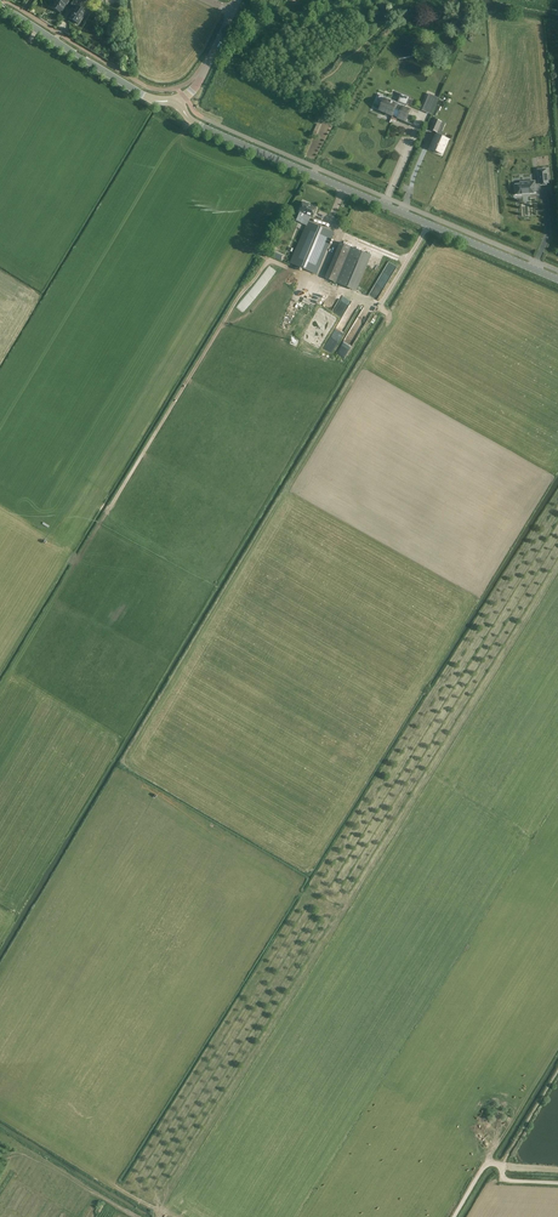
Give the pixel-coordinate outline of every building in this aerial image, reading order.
[(60,13),(67,1),(66,0),(55,0),(53,4),(52,3),(50,7),(55,10),(60,13)] [(79,21),(85,12),(75,6),(68,18),(73,21),(78,25),(80,21),(79,21)] [(402,106),(406,107),(406,106),(407,106),(411,97),(401,93),(397,102),(380,95),(377,101),(381,103),(383,98),(398,104),(398,105),(402,106)] [(438,98),(429,94),(422,111),(431,115),(438,98)] [(381,103),(378,111),(393,117),(393,116),(397,118),(397,119),(406,122),(411,110),(406,107),(402,106),(398,105),(398,104),(383,98),(381,103)] [(436,105),(432,114),(435,116),(438,110),(440,111),(442,108),(436,105)] [(323,116),(320,115),(313,132),(317,134),(322,122),(321,121),(323,116)] [(434,119),(430,129),(434,131),(437,132),(442,122),(434,119)] [(437,132),(436,134),(445,138),(446,133),(442,132),(446,124),(442,122),(437,132)] [(432,143),(430,149),(442,155),(449,139),(445,138),(436,134),(432,143)] [(547,168),(537,169),(539,184),(548,183),(547,168)] [(520,184),(514,185),(515,195),(536,193),(535,181),(520,182),(520,184)] [(306,226),(304,231),(290,263),(316,274),(334,233),(308,222),(311,216),(312,217),(316,208),(303,203),(300,211),(305,214),(303,219),(302,219),(301,223),(306,226)] [(305,214),(300,211),(296,221),(301,223),(302,219),(303,219),(305,214)] [(340,242),(338,248),(325,278),(336,283),(351,247),(340,242)] [(351,247),(336,283),(357,291),(372,256),(355,249),(351,247)] [(272,251),(270,256),(281,260),(283,256),(272,251)]
